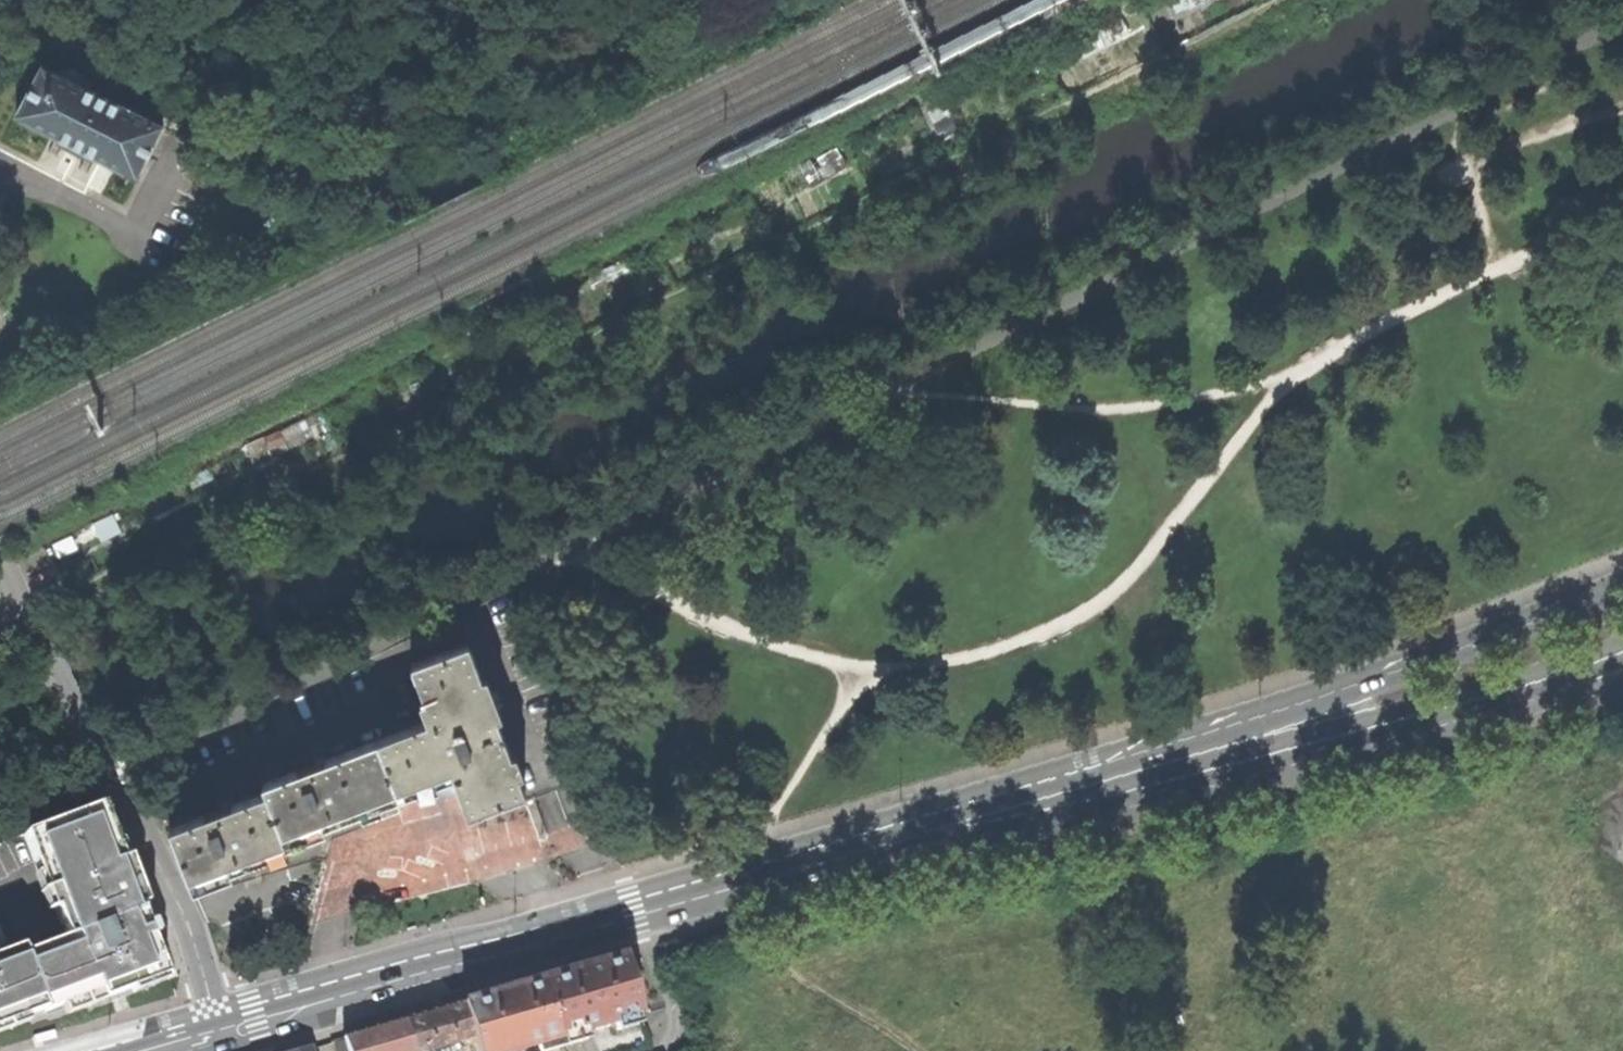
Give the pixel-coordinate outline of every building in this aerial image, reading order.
[(97,156),(138,176),(167,120),(88,80),(87,75),(67,66),(64,67),(61,67),(59,72),(43,65),(17,115),(58,135),(50,152),(58,156),(63,148),(72,153),(85,160),(81,168),(89,172),(97,156)] [(171,827),(192,884),(240,867),(288,848),(285,840),(330,824),(455,777),(469,816),(497,805),(526,794),(468,644),(413,664),(434,720),(265,783),(268,792),(171,827)] [(166,973),(152,938),(157,936),(155,930),(152,923),(148,925),(106,814),(92,810),(25,835),(40,874),(44,872),(69,938),(24,954),(21,946),(0,954),(0,1023),(17,1017),(30,1012),(32,1016),(50,1009),(51,1012),(89,998),(90,1001),(166,973)] [(618,1031),(639,1024),(636,1017),(639,1016),(627,971),(623,956),(583,967),(542,979),(562,1046),(587,1039),(585,1031),(615,1022),(618,1031)] [(562,1046),(542,979),(502,990),(462,1002),(474,1041),(477,1050),(546,1050),(562,1046)] [(474,1041),(462,1002),(446,1007),(437,1010),(437,1007),(428,1009),(429,1012),(403,1020),(413,1050),(459,1050),(458,1046),(474,1041)] [(344,1037),(348,1050),(413,1050),(403,1020),(379,1027),(378,1023),(371,1026),(372,1029),(363,1032),(344,1037)] [(60,1038),(58,1030),(40,1035),(36,1037),(37,1041),(39,1045),(60,1038)]
